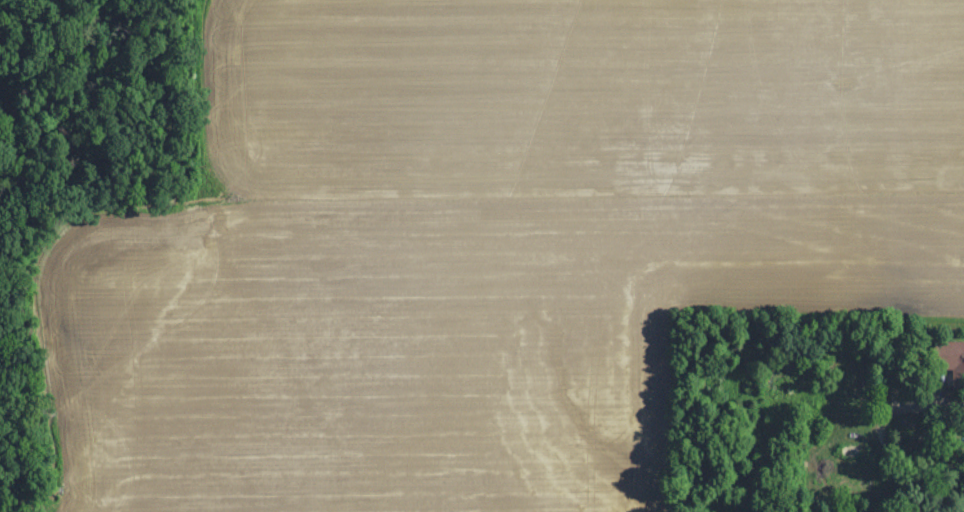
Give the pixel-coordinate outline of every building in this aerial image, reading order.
[(963,363),(963,343),(956,343),(956,363),(963,363)]
